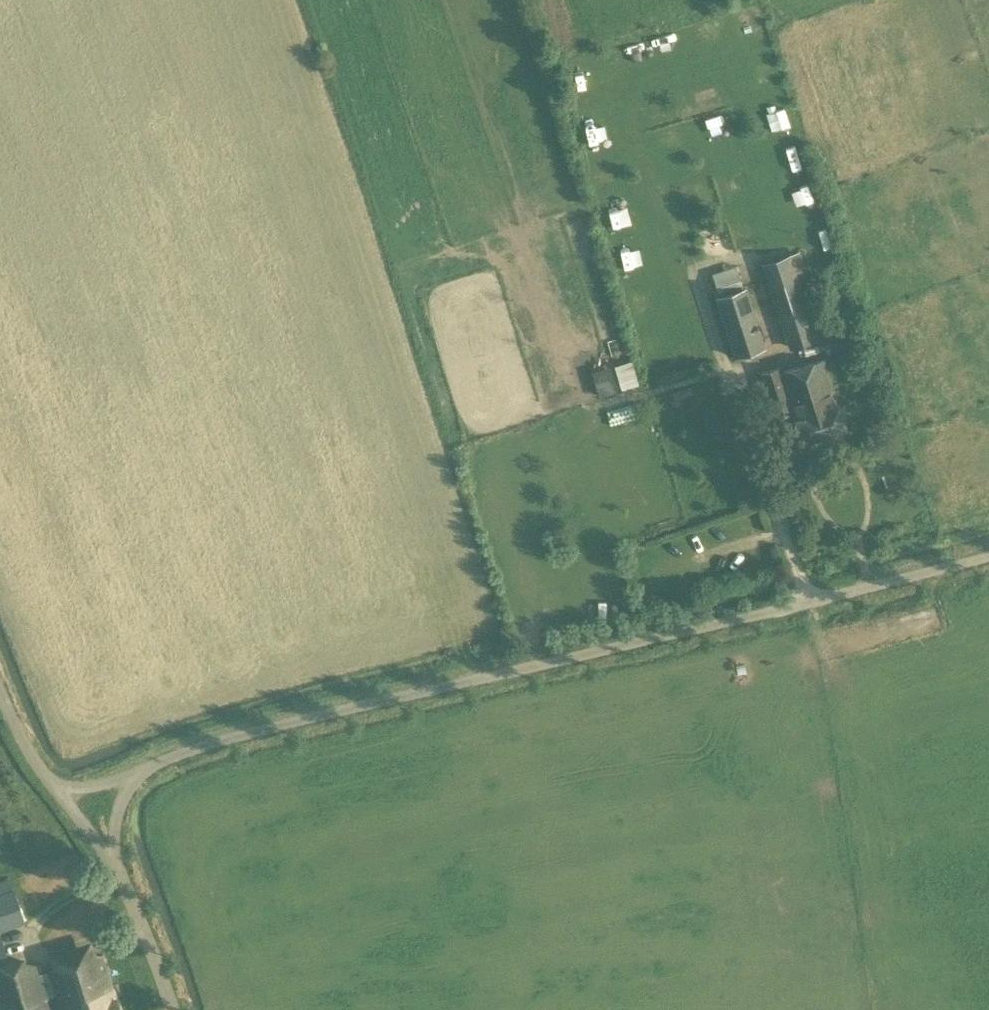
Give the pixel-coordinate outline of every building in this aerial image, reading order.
[(582,112),(588,129),(607,122),(601,105),(582,112)] [(779,107),(762,113),(769,132),(786,126),(779,107)] [(795,137),(775,140),(777,159),(797,156),(795,137)] [(786,175),(788,193),(808,192),(806,174),(786,175)] [(804,305),(789,257),(762,265),(778,314),(804,305)] [(734,357),(765,348),(746,288),(715,297),(734,357)] [(621,387),(640,382),(634,357),(615,362),(621,387)] [(775,416),(794,411),(796,419),(794,419),(801,441),(844,427),(838,405),(825,360),(781,373),(780,367),(760,373),(775,416)] [(533,515),(534,525),(552,523),(551,513),(533,515)] [(589,594),(571,599),(576,619),(595,613),(589,594)] [(14,889),(13,889),(9,878),(0,881),(0,931),(25,922),(14,889)] [(36,965),(25,961),(23,956),(9,961),(0,936),(0,1006),(1,1009),(50,1009),(46,998),(56,994),(61,1009),(120,1009),(102,955),(95,953),(91,941),(48,955),(53,970),(39,975),(36,965)]
